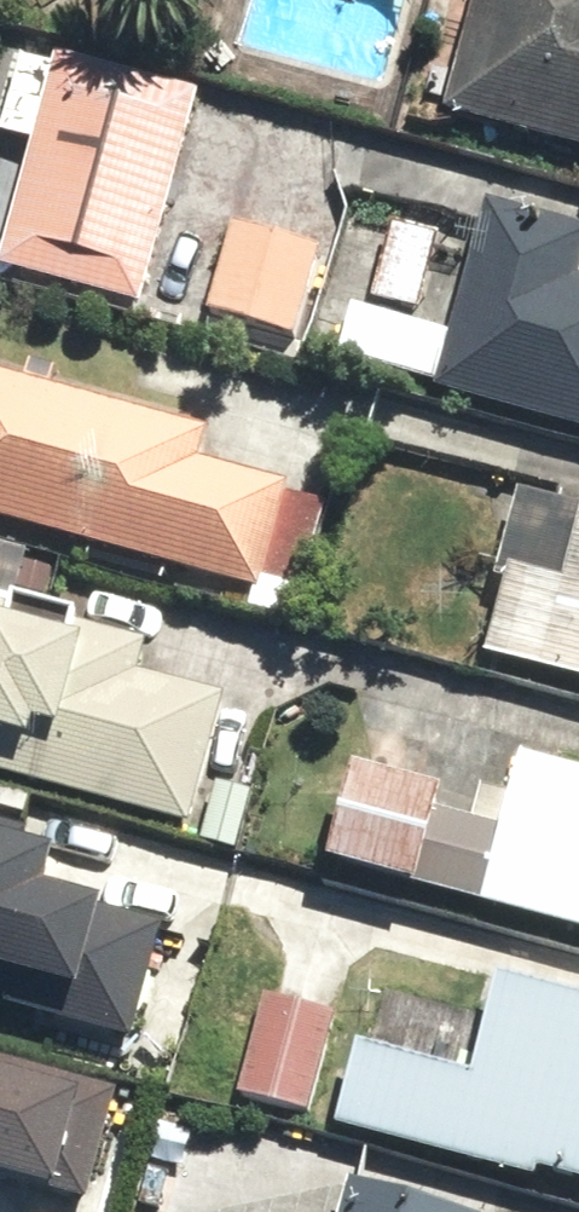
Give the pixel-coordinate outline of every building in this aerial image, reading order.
[(434,122),(578,160),(578,0),(467,0),(434,122)] [(0,235),(0,280),(133,317),(192,105),(48,64),(0,235)] [(425,400),(578,443),(578,291),(571,289),(578,260),(578,242),(478,214),(425,400)] [(314,264),(228,239),(204,322),(290,347),(314,264)] [(251,603),(256,587),(296,598),(319,516),(280,505),(283,496),(191,470),(199,440),(0,384),(0,532),(251,603)] [(473,669),(578,696),(578,515),(570,513),(549,593),(496,580),(473,669)] [(182,836),(221,697),(134,673),(141,649),(60,626),(52,657),(0,642),(0,785),(182,836)] [(507,765),(487,842),(426,826),(431,807),(336,782),(310,880),(578,950),(578,784),(507,765)] [(5,997),(0,1015),(0,1019),(123,1052),(155,934),(28,900),(35,872),(13,867),(19,842),(0,837),(0,996),(5,997)] [(322,1138),(523,1193),(525,1185),(578,1199),(578,1017),(482,991),(456,1087),(344,1057),(322,1138)] [(328,1024),(258,1005),(231,1101),(301,1121),(328,1024)] [(38,1207),(40,1200),(79,1211),(110,1102),(0,1071),(0,1197),(38,1207)] [(340,1191),(334,1211),(415,1211),(340,1191)]
